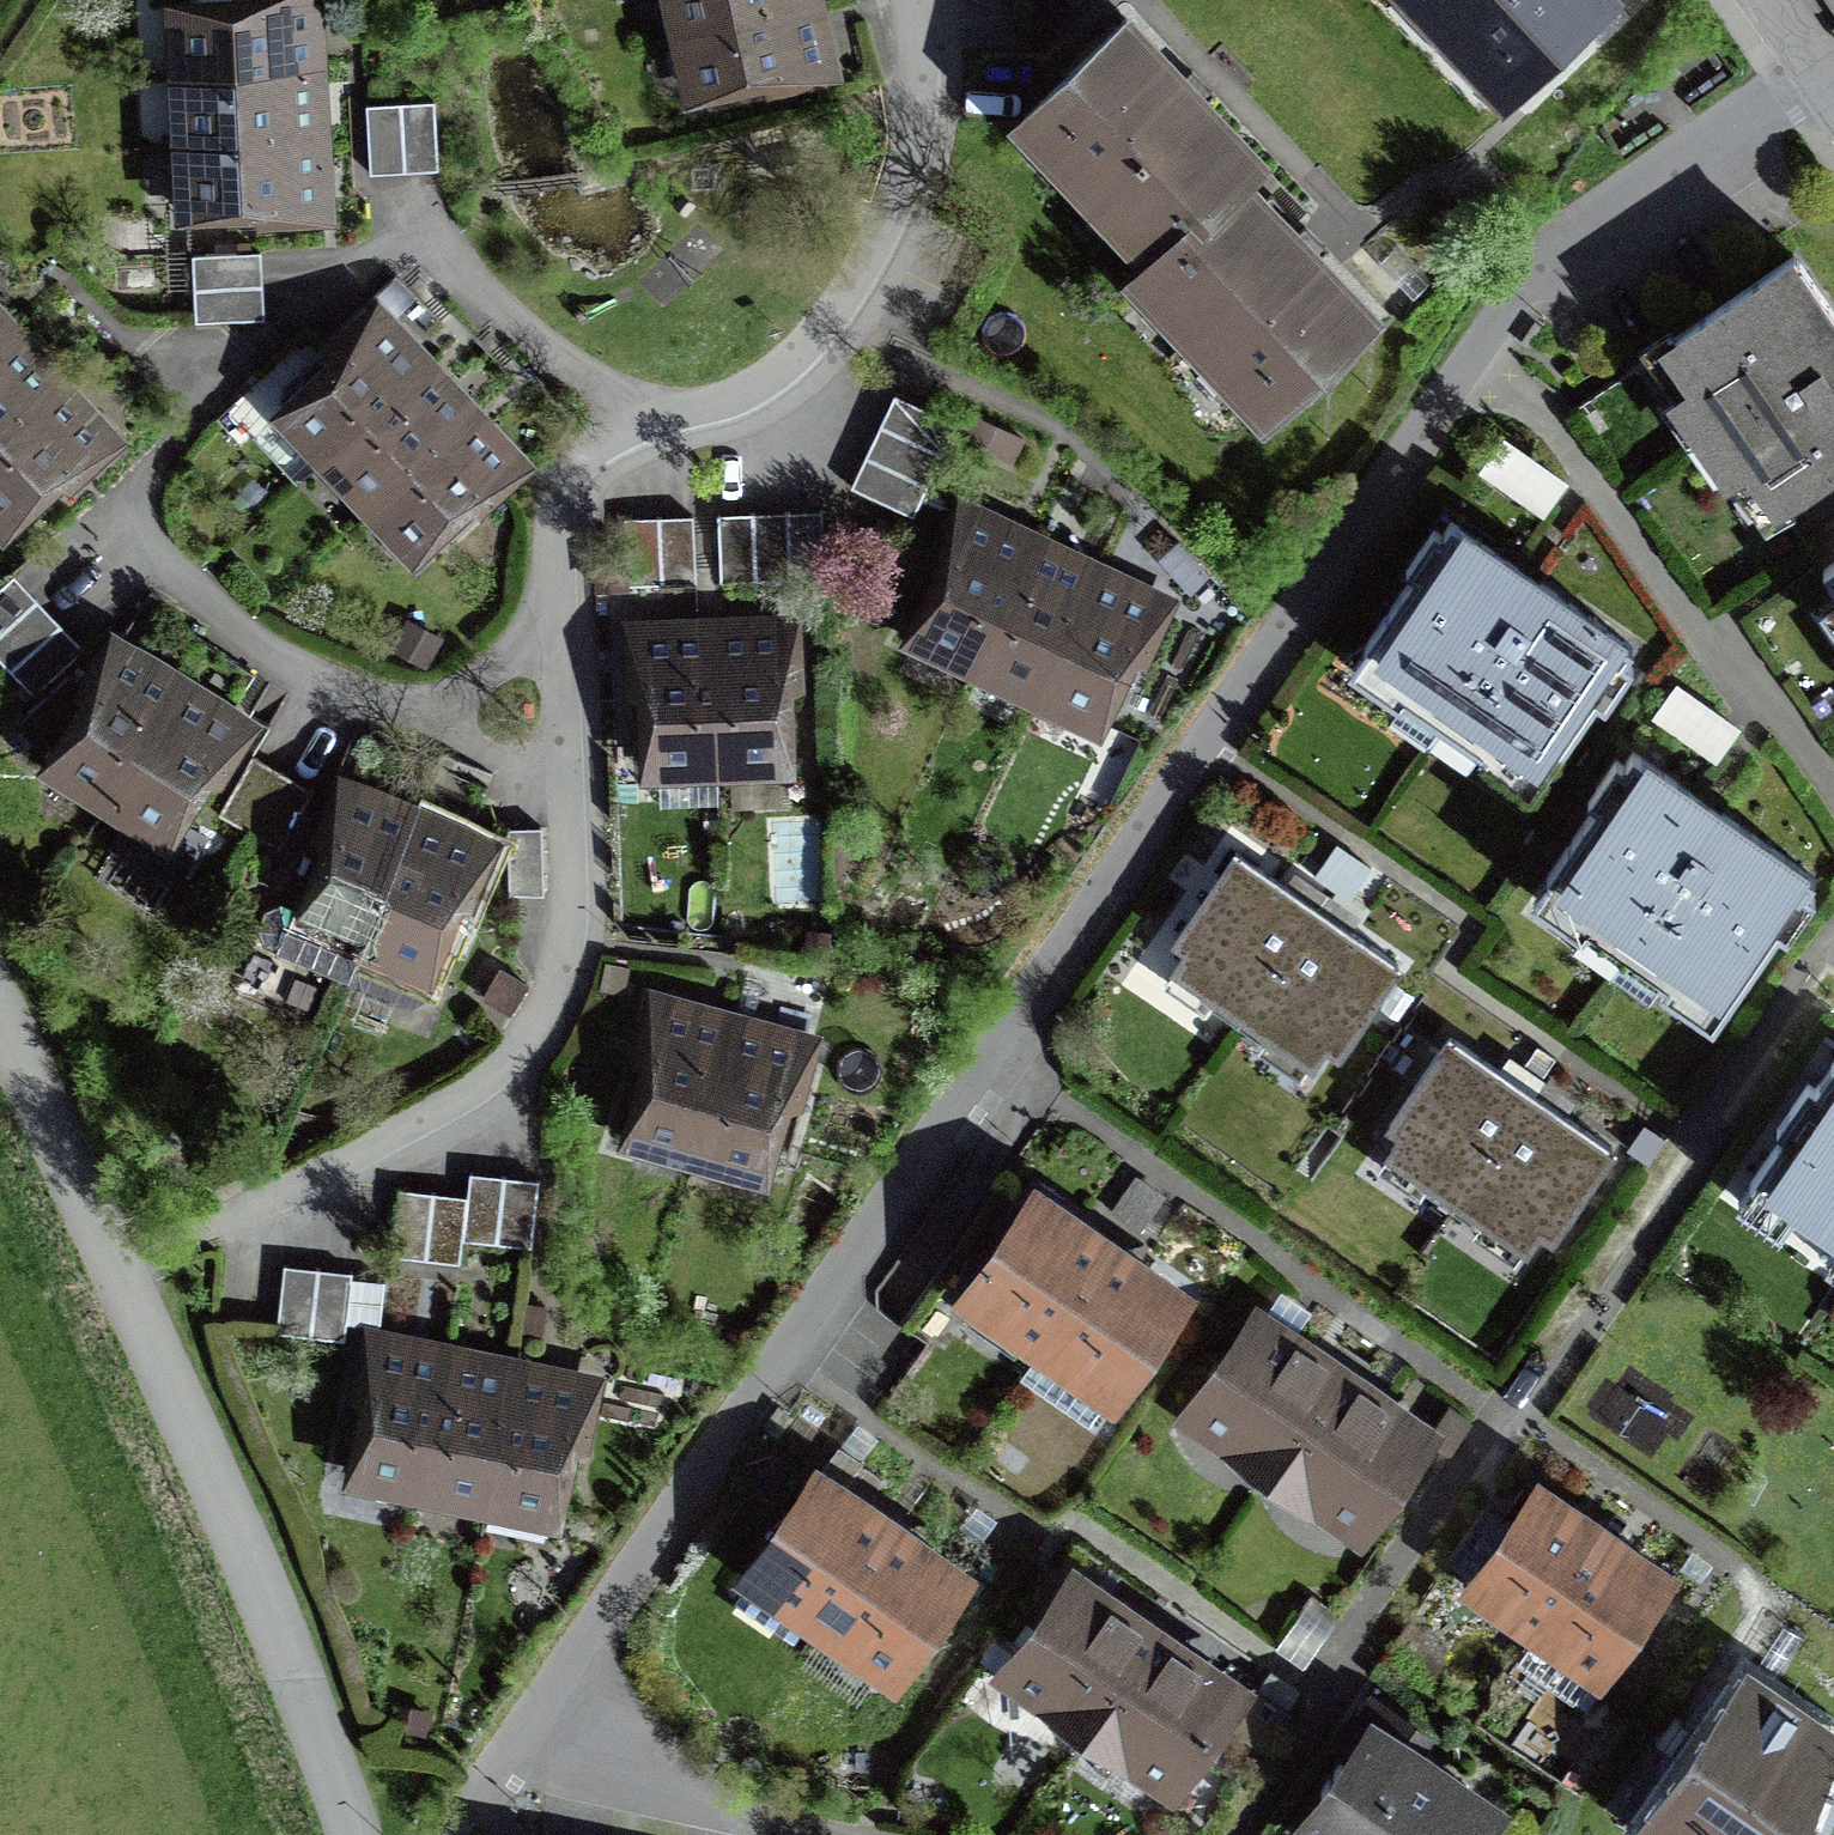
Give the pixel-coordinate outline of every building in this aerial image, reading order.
[(187,220),(321,212),(319,175),(315,104),(311,37),(309,0),(175,0),(187,220)] [(697,104),(826,76),(819,40),(810,0),(674,0),(697,104)] [(1511,103),(1619,1),(1618,0),(1413,0),(1511,103)] [(1020,112),(1161,260),(1141,279),(1268,412),(1371,314),(1313,253),(1244,181),(1265,160),(1203,95),(1124,13),(1020,112)] [(430,100),(369,102),(372,169),(390,168),(422,167),(433,167),(430,100)] [(260,252),(193,255),(196,319),(262,316),(262,300),(260,269),(260,252)] [(1788,254),(1656,354),(1773,507),(1833,461),(1833,314),(1788,254)] [(377,317),(285,404),(426,554),(518,468),(482,428),(437,379),(414,355),(377,317)] [(0,325),(0,514),(12,527),(106,443),(80,415),(32,361),(0,325)] [(913,519),(957,420),(897,393),(889,409),(876,440),(860,474),(852,491),(913,519)] [(1501,441),(1480,473),(1542,516),(1564,485),(1501,441)] [(718,581),(822,578),(821,512),(805,512),(770,513),(736,514),(716,515),(718,581)] [(911,626),(1108,721),(1164,610),(1115,586),(1066,561),(1015,536),(966,514),(911,626)] [(623,518),(626,584),(695,581),(693,515),(678,516),(642,517),(623,518)] [(1449,518),(1355,659),(1530,774),(1623,632),(1449,518)] [(0,590),(0,655),(35,694),(83,650),(72,637),(48,611),(27,588),(16,575),(0,590)] [(792,630),(712,632),(715,761),(795,758),(792,630)] [(643,763),(715,761),(712,632),(639,635),(643,763)] [(110,797),(174,688),(112,652),(48,760),(110,797)] [(174,688),(110,797),(133,811),(114,843),(174,879),(202,831),(186,821),(241,728),(174,688)] [(1683,699),(1661,730),(1724,773),(1746,742),(1683,699)] [(1626,750),(1532,893),(1708,1009),(1803,866),(1626,750)] [(314,790),(299,782),(269,766),(251,757),(220,815),(281,849),(314,790)] [(349,974),(412,819),(346,792),(283,947),(349,974)] [(412,819),(349,974),(421,1003),(485,848),(412,819)] [(526,826),(508,827),(510,894),(547,893),(544,826),(526,826)] [(1241,1017),(1316,904),(1236,851),(1176,942),(1188,950),(1173,972),(1241,1017)] [(1316,904),(1241,1017),(1307,1061),(1320,1041),(1340,1054),(1401,961),(1316,904)] [(699,1151),(733,1025),(660,1006),(626,1131),(699,1151)] [(733,1025),(699,1151),(773,1171),(807,1046),(733,1025)] [(1454,1203),(1529,1092),(1457,1043),(1396,1133),(1408,1142),(1394,1163),(1454,1203)] [(1762,1190),(1833,1240),(1833,1070),(1762,1190)] [(1529,1092),(1454,1203),(1524,1251),(1538,1231),(1557,1244),(1619,1153),(1529,1092)] [(459,1268),(463,1238),(529,1247),(538,1183),(521,1180),(490,1176),(471,1174),(468,1201),(435,1197),(402,1193),(393,1260),(459,1268)] [(1036,1347),(1111,1240),(1042,1192),(967,1298),(1036,1347)] [(1111,1240),(1036,1347),(1120,1405),(1195,1299),(1111,1240)] [(285,1262),(276,1324),(345,1334),(354,1272),(344,1271),(304,1265),(285,1262)] [(1267,1481),(1342,1370),(1251,1308),(1175,1419),(1267,1481)] [(420,1482),(446,1356),(372,1340),(346,1467),(420,1482)] [(487,1496),(513,1370),(446,1356),(420,1482),(487,1496)] [(513,1370),(487,1496),(566,1513),(593,1386),(513,1370)] [(1342,1370),(1267,1481),(1356,1542),(1432,1431),(1342,1370)] [(821,1623),(894,1522),(809,1461),(736,1562),(821,1623)] [(1456,1580),(1532,1632),(1599,1535),(1523,1482),(1456,1580)] [(894,1522),(821,1623),(900,1680),(973,1578),(894,1522)] [(1675,1587),(1599,1535),(1532,1632),(1608,1684),(1675,1587)] [(996,1665),(1085,1730),(1154,1634),(1065,1570),(996,1665)] [(1241,1696),(1154,1634),(1085,1730),(1172,1792),(1241,1696)] [(1635,1828),(1646,1834),(1790,1834),(1833,1768),(1833,1738),(1735,1674),(1635,1828)] [(1309,1834),(1511,1834),(1523,1818),(1383,1720),(1304,1832),(1309,1834)]
